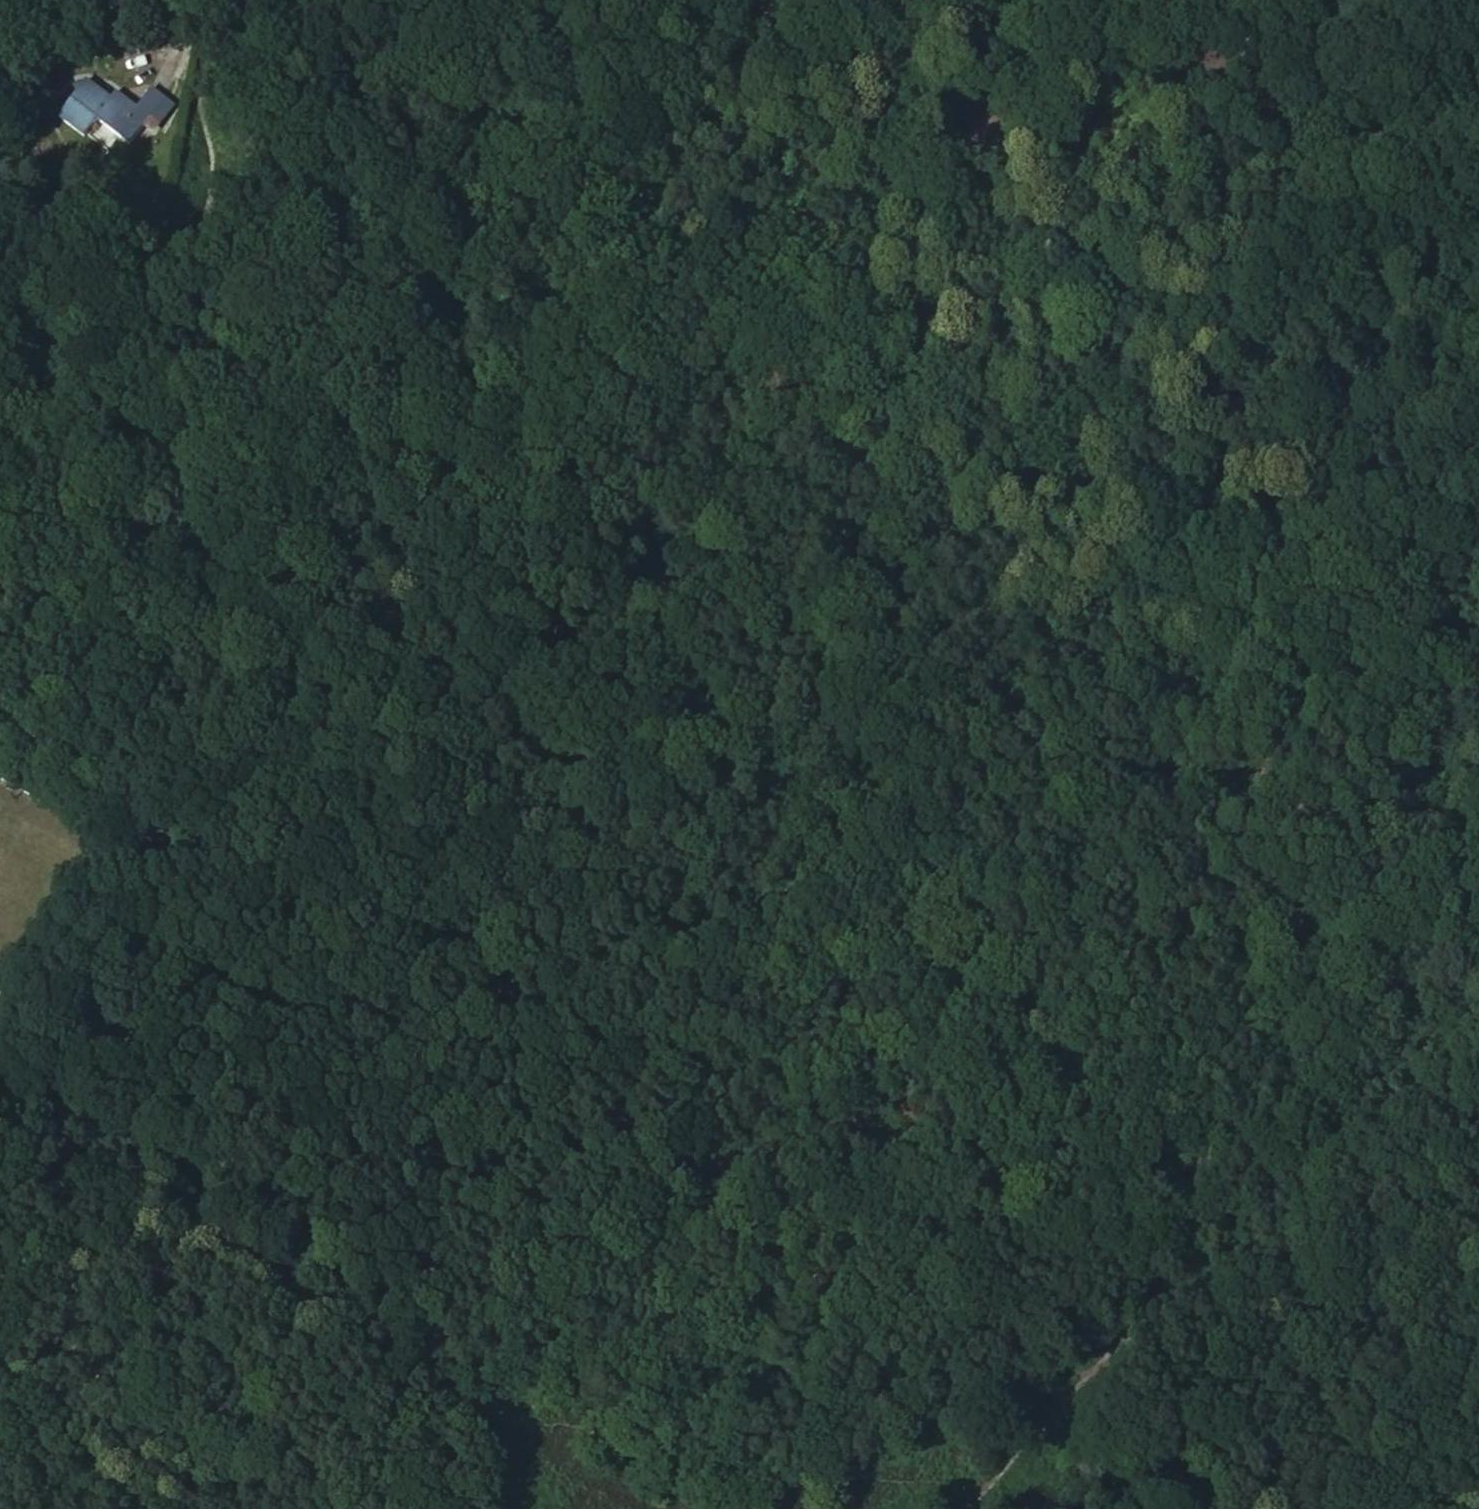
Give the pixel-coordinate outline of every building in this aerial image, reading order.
[(112,92),(89,74),(56,119),(84,140),(98,123),(127,146),(166,96),(148,80),(132,100),(116,87),(112,92)] [(167,259),(154,257),(153,263),(166,266),(167,259)]
